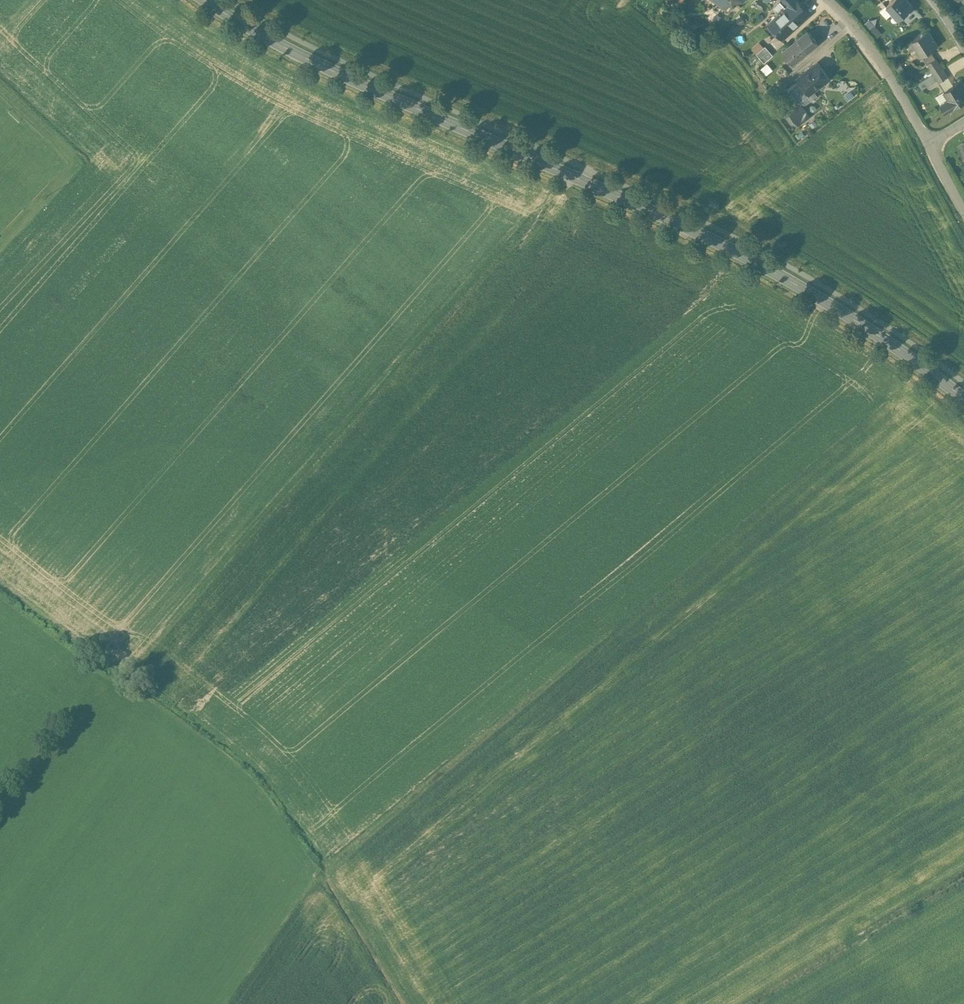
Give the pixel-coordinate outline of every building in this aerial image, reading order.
[(786,7),(780,1),(774,7),(779,13),(768,23),(783,39),(810,13),(798,0),(784,0),(788,4),(786,7)] [(886,5),(899,19),(913,5),(908,0),(892,0),(886,5)] [(877,36),(881,33),(869,18),(865,21),(877,36)] [(735,24),(725,34),(737,46),(747,36),(735,24)] [(929,29),(912,40),(921,54),(922,55),(939,44),(929,29)] [(807,30),(784,50),(794,62),(818,43),(807,30)] [(921,54),(912,40),(906,43),(915,58),(921,54)] [(765,45),(756,53),(764,62),(773,54),(765,45)] [(936,57),(927,63),(933,73),(942,67),(936,57)] [(760,67),(765,74),(773,68),(767,61),(760,67)] [(818,62),(798,77),(800,80),(809,93),(830,78),(818,62)] [(942,67),(933,73),(937,79),(939,82),(948,76),(942,67)] [(933,73),(918,82),(922,88),(937,79),(933,73)] [(800,80),(789,88),(799,101),(809,93),(800,80)] [(944,90),(949,98),(941,103),(946,111),(955,106),(954,105),(963,99),(963,84),(961,80),(944,90)] [(801,103),(789,112),(798,124),(810,115),(801,103)]
